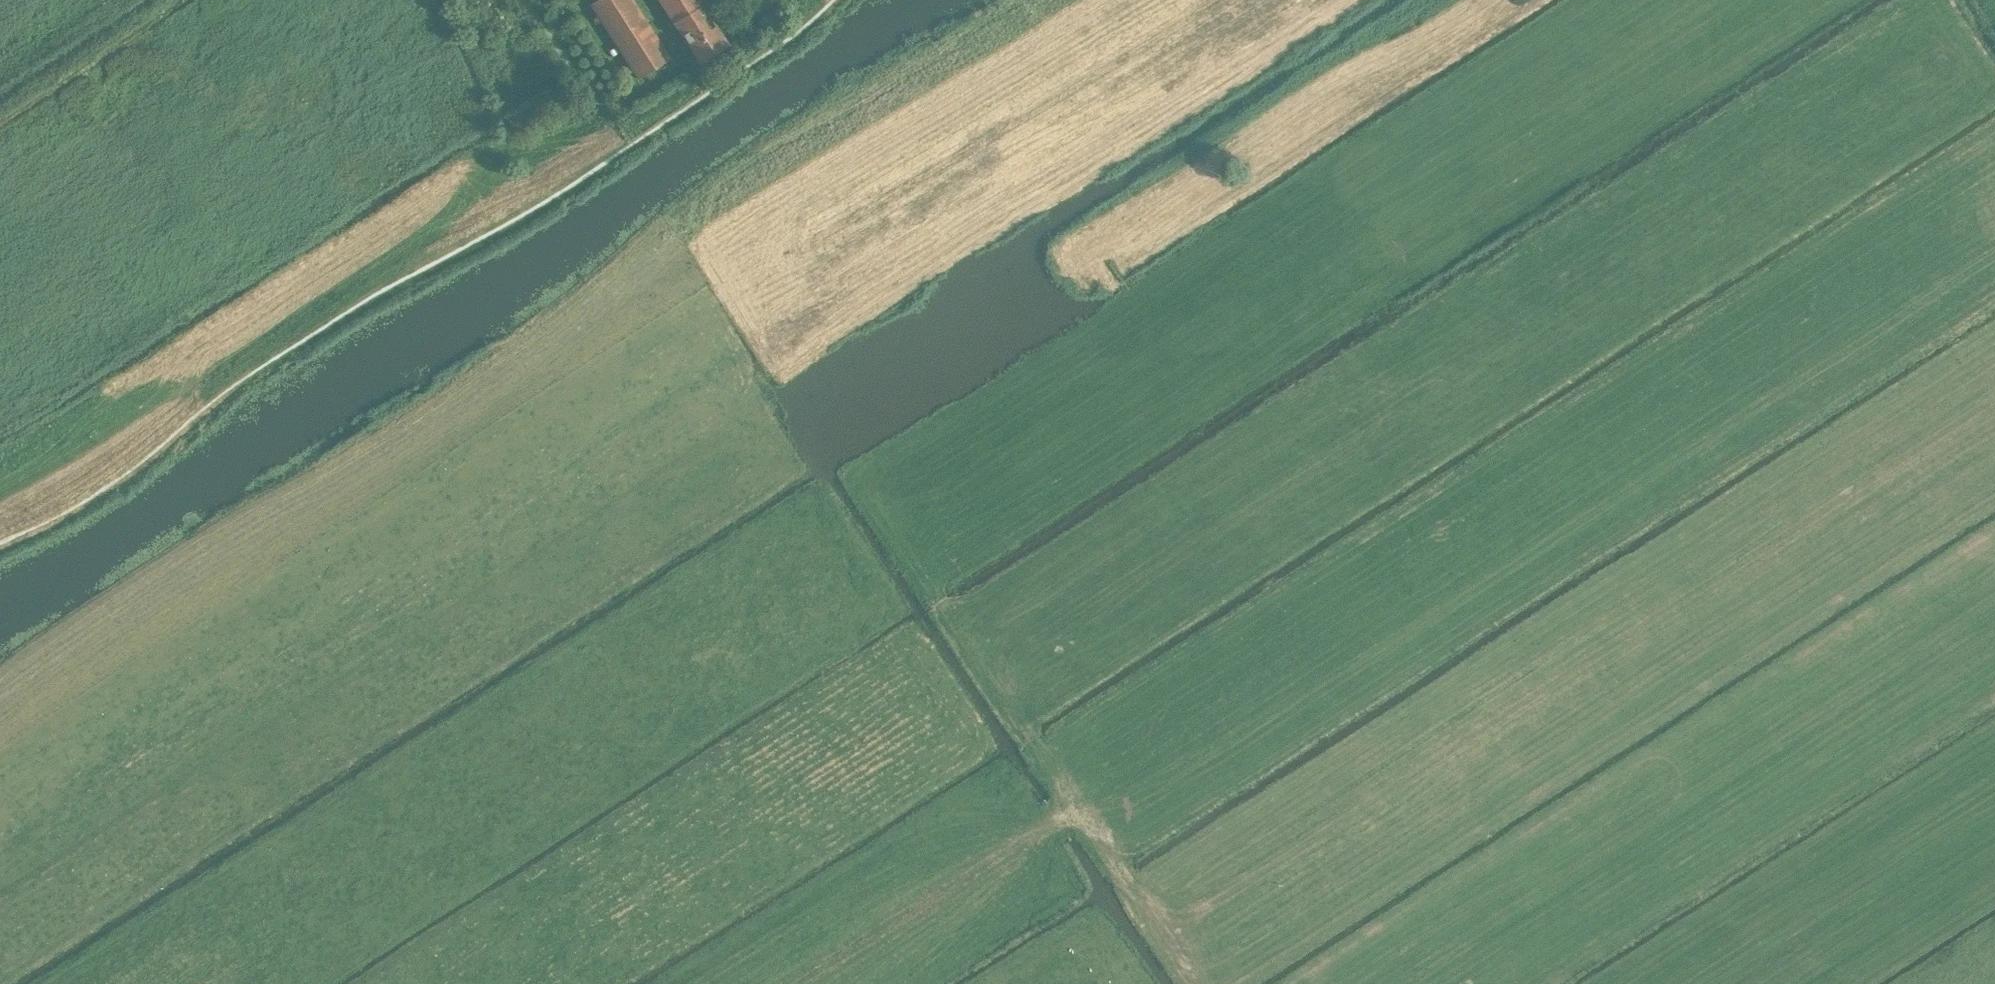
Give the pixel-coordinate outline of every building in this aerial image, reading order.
[(590,3),(638,79),(670,58),(632,0),(595,0),(590,3)] [(700,0),(660,0),(701,63),(729,45),(700,0)]
